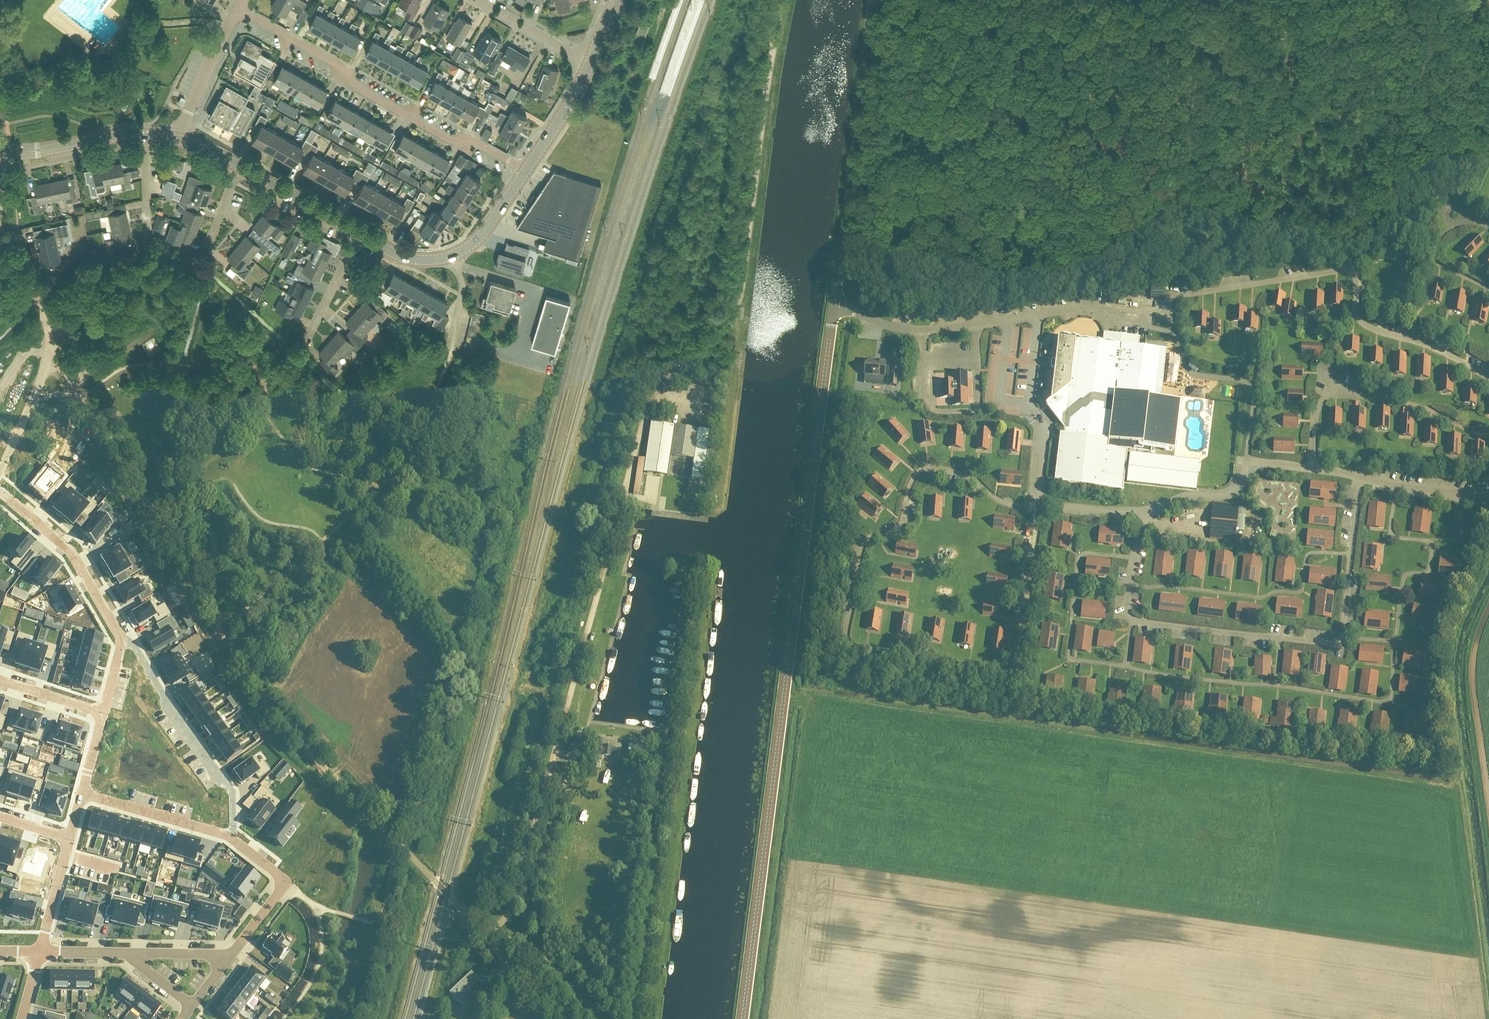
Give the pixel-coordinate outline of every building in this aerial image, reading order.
[(287,0),(275,0),(271,6),(286,15),(290,8),(300,14),(296,21),(302,24),(308,12),(303,9),(287,0)] [(303,9),(306,3),(302,0),(287,0),(303,9)] [(373,0),(359,0),(357,4),(369,10),(376,14),(381,5),(375,1),(373,0)] [(420,0),(402,0),(399,5),(408,10),(405,16),(412,20),(417,11),(414,10),(420,0)] [(577,0),(557,0),(559,9),(570,6),(569,2),(577,0)] [(433,27),(438,30),(449,11),(435,2),(424,22),(427,24),(425,28),(430,31),(433,27)] [(328,20),(326,19),(319,15),(323,7),(320,5),(315,13),(316,14),(309,27),(320,34),(328,20)] [(330,11),(326,19),(328,20),(320,34),(331,40),(339,26),(337,25),(330,21),(334,13),(330,11)] [(341,17),(337,25),(339,26),(331,40),(341,46),(349,32),(348,31),(341,27),(345,20),(341,17)] [(460,45),(472,24),(460,17),(456,22),(455,22),(447,37),(460,45)] [(414,25),(407,21),(402,30),(409,34),(414,25)] [(643,40),(649,24),(641,21),(635,37),(643,40)] [(352,23),(348,31),(349,32),(341,46),(353,52),(360,39),(352,33),(356,26),(352,23)] [(422,29),(416,25),(410,34),(417,38),(422,29)] [(384,47),(382,46),(376,42),(380,35),(376,32),(371,40),(373,41),(365,55),(376,61),(384,47)] [(502,43),(499,42),(500,40),(487,33),(484,38),(483,38),(474,52),(474,53),(476,54),(488,60),(494,49),(497,51),(502,43)] [(423,37),(421,41),(437,47),(439,43),(423,37)] [(233,71),(261,87),(275,61),(259,52),(262,47),(247,38),(238,53),(240,54),(236,61),(238,62),(233,71)] [(387,38),(382,46),(384,47),(376,61),(387,67),(395,53),(393,52),(386,48),(390,41),(387,38)] [(397,44),(393,52),(395,53),(387,67),(398,73),(406,59),(404,58),(399,56),(404,48),(397,44)] [(522,70),(530,58),(509,46),(506,51),(505,51),(504,53),(505,53),(502,58),(512,64),(510,68),(515,71),(517,67),(522,70)] [(459,61),(465,51),(458,47),(452,57),(459,61)] [(408,50),(404,58),(406,59),(398,73),(408,79),(416,65),(415,64),(408,60),(412,53),(408,50)] [(473,72),(476,67),(471,64),(474,58),(466,53),(459,63),(473,72)] [(419,57),(415,64),(416,65),(408,79),(419,85),(427,72),(418,67),(423,59),(419,57)] [(501,62),(495,59),(490,68),(495,71),(501,62)] [(556,76),(558,71),(545,65),(537,85),(538,85),(535,93),(547,97),(552,83),(555,84),(557,77),(556,76)] [(638,78),(641,67),(637,65),(633,77),(638,78)] [(278,91),(281,93),(292,72),(281,66),(277,72),(271,69),(263,84),(268,87),(268,86),(273,82),(279,86),(276,91),(277,91),(278,92),(278,91)] [(565,71),(568,80),(576,78),(572,68),(565,71)] [(469,73),(465,70),(460,79),(464,81),(469,73)] [(288,91),(294,94),(302,78),(292,72),(281,93),(286,95),(288,91)] [(447,87),(445,86),(439,82),(443,75),(439,72),(434,80),(436,81),(428,95),(439,101),(447,87)] [(299,101),(303,104),(314,84),(302,78),(294,94),(301,98),(299,101)] [(492,83),(483,78),(480,83),(489,88),(492,83)] [(449,79),(445,86),(447,87),(439,101),(450,107),(458,93),(456,92),(460,85),(453,81),(449,79)] [(304,103),(309,106),(310,103),(316,107),(325,91),(314,84),(303,104),(304,104),(304,103)] [(248,97),(225,85),(207,117),(240,135),(254,109),(244,104),(248,97)] [(450,107),(460,114),(468,99),(467,98),(470,92),(463,88),(464,87),(460,85),(456,92),(458,93),(450,107)] [(509,97),(514,100),(520,89),(514,86),(509,97)] [(527,104),(531,95),(520,90),(519,94),(521,95),(519,100),(527,104)] [(471,91),(470,92),(467,98),(468,99),(460,114),(471,120),(479,106),(471,101),(475,93),(471,91)] [(503,105),(506,99),(493,92),(490,98),(503,105)] [(274,99),(268,96),(264,103),(270,107),(274,99)] [(278,101),(275,106),(285,111),(287,106),(278,101)] [(325,116),(336,123),(345,107),(334,101),(325,116)] [(484,110),(489,113),(493,106),(488,103),(484,110)] [(297,111),(287,106),(285,111),(294,116),(297,111)] [(336,123),(347,129),(356,113),(345,107),(336,123)] [(489,113),(484,110),(477,122),(482,125),(487,117),(495,122),(498,118),(489,113)] [(500,113),(498,117),(520,130),(526,118),(512,110),(508,117),(500,113)] [(300,113),(297,118),(307,124),(310,119),(300,113)] [(359,135),(367,120),(356,113),(347,129),(359,135)] [(288,123),(291,118),(284,114),(281,119),(288,123)] [(261,148),(271,131),(261,126),(266,118),(259,115),(253,126),(258,129),(251,142),(261,148)] [(503,127),(499,133),(513,141),(520,130),(498,117),(498,118),(495,122),(503,127)] [(299,122),(291,118),(288,123),(296,128),(299,122)] [(359,135),(369,141),(370,141),(378,126),(367,120),(359,135)] [(329,136),(332,131),(322,126),(320,131),(329,136)] [(390,132),(378,126),(370,141),(369,141),(367,146),(372,148),(374,144),(381,148),(390,132)] [(490,137),(494,129),(487,126),(484,134),(490,137)] [(261,148),(272,154),(281,137),(271,131),(261,148)] [(332,131),(329,136),(338,141),(341,136),(332,131)] [(393,150),(405,156),(413,141),(402,135),(393,150)] [(282,160),(291,143),(281,137),(272,154),(282,160)] [(344,138),(341,143),(351,148),(353,144),(344,138)] [(300,153),(305,155),(311,144),(304,140),(300,148),(291,143),(282,160),(292,165),(300,153)] [(416,163),(424,147),(413,141),(405,156),(416,163)] [(332,148),(339,152),(342,147),(335,143),(332,148)] [(313,177),(322,160),(313,155),(317,147),(311,144),(305,155),(309,158),(302,171),(313,177)] [(363,149),(353,144),(351,148),(360,154),(363,149)] [(350,151),(342,147),(339,152),(347,156),(350,151)] [(416,163),(427,169),(436,154),(424,147),(416,163)] [(373,161),(376,156),(366,151),(364,156),(373,161)] [(447,160),(436,154),(427,169),(424,173),(429,176),(432,172),(438,175),(447,160)] [(163,156),(161,165),(181,169),(183,160),(163,156)] [(313,177),(323,182),(332,166),(322,160),(313,177)] [(365,172),(372,175),(378,165),(371,161),(365,172)] [(384,167),(393,172),(396,167),(386,162),(384,167)] [(106,166),(110,184),(120,182),(121,190),(125,189),(131,188),(128,174),(122,175),(120,163),(106,166)] [(456,174),(459,169),(460,168),(455,164),(447,175),(452,178),(451,179),(459,185),(459,184),(473,193),(481,181),(467,172),(463,179),(456,174)] [(105,189),(104,186),(110,184),(106,166),(92,169),(94,181),(89,182),(92,196),(98,195),(97,192),(104,191),(105,189)] [(333,188),(343,171),(332,166),(323,182),(333,188)] [(351,181),(356,184),(362,173),(355,169),(351,176),(343,171),(333,188),(344,194),(351,181)] [(406,179),(409,175),(399,169),(396,174),(406,179)] [(552,251),(579,259),(601,185),(567,174),(554,170),(542,188),(528,208),(529,208),(517,226),(556,238),(552,251)] [(390,181),(393,176),(386,171),(383,177),(390,181)] [(364,206),(373,189),(364,184),(368,176),(362,173),(356,184),(361,187),(354,200),(364,206)] [(131,176),(133,183),(142,181),(140,174),(131,176)] [(418,180),(409,175),(406,179),(415,185),(418,180)] [(187,182),(183,192),(190,194),(189,198),(182,195),(180,201),(193,206),(197,207),(199,202),(206,204),(211,191),(200,186),(202,181),(189,176),(187,182)] [(401,180),(393,176),(390,181),(398,185),(401,180)] [(50,182),(54,200),(65,197),(66,202),(71,201),(71,202),(77,200),(75,188),(69,189),(66,179),(50,182)] [(30,197),(33,210),(34,213),(45,210),(43,202),(54,200),(50,182),(34,186),(36,196),(30,197)] [(421,182),(419,187),(429,192),(431,187),(421,182)] [(452,195),(466,204),(473,193),(459,184),(459,185),(458,186),(456,189),(448,184),(445,190),(452,195)] [(364,206),(374,211),(384,195),(373,189),(364,206)] [(419,201),(424,193),(420,190),(415,199),(419,201)] [(374,211),(384,217),(394,200),(384,195),(374,211)] [(445,205),(459,214),(466,204),(452,195),(448,201),(440,196),(438,200),(445,205)] [(402,210),(407,212),(407,213),(413,202),(406,198),(402,205),(394,200),(384,217),(395,223),(402,210)] [(183,213),(180,222),(197,229),(202,216),(195,213),(197,207),(193,206),(180,201),(176,210),(183,213)] [(418,206),(426,209),(428,204),(420,201),(418,206)] [(445,205),(439,214),(446,219),(453,223),(459,214),(445,205)] [(111,229),(129,225),(126,211),(114,214),(113,208),(99,211),(100,217),(108,215),(111,229)] [(418,218),(425,223),(426,221),(439,230),(446,219),(439,214),(433,210),(429,217),(427,215),(425,217),(420,214),(419,216),(418,218)] [(276,226),(274,227),(262,216),(252,227),(261,235),(258,239),(268,248),(271,251),(276,254),(280,250),(266,239),(270,234),(276,239),(282,231),(276,226)] [(432,241),(439,230),(426,221),(425,223),(421,229),(413,224),(407,234),(418,241),(422,234),(432,241)] [(197,229),(180,222),(176,232),(169,229),(167,233),(165,239),(179,244),(181,238),(192,243),(197,229)] [(45,234),(39,236),(36,236),(42,264),(59,260),(54,237),(68,234),(66,223),(43,228),(43,229),(44,228),(45,234)] [(106,240),(107,245),(108,250),(122,248),(120,242),(132,239),(129,225),(111,229),(113,239),(106,240)] [(1469,258),(1482,244),(1473,235),(1460,249),(1469,258)] [(250,259),(256,251),(262,256),(268,248),(258,239),(254,244),(245,236),(236,247),(250,259)] [(312,250),(311,253),(309,253),(308,254),(306,255),(305,257),(305,256),(305,257),(308,259),(325,267),(331,254),(325,251),(327,246),(311,237),(306,247),(312,250)] [(287,248),(293,251),(296,244),(291,241),(287,248)] [(525,264),(524,264),(526,257),(528,251),(529,251),(529,249),(514,245),(514,246),(511,254),(504,252),(503,252),(500,251),(498,257),(496,264),(495,264),(495,266),(522,274),(522,272),(525,264)] [(244,266),(250,259),(236,247),(227,259),(233,264),(226,273),(232,277),(235,273),(243,280),(250,271),(244,266)] [(293,251),(287,248),(283,255),(289,258),(293,251)] [(272,260),(276,254),(271,251),(267,256),(272,260)] [(297,264),(292,273),(309,282),(312,276),(318,280),(325,267),(308,259),(303,268),(297,264)] [(1408,285),(1411,266),(1399,263),(1395,283),(1408,285)] [(287,293),(290,294),(307,303),(313,290),(307,287),(309,282),(292,273),(288,271),(284,280),(291,284),(287,293)] [(395,295),(403,281),(392,274),(391,274),(383,288),(392,293),(388,301),(392,303),(396,296),(395,295)] [(403,309),(407,302),(406,301),(414,287),(403,281),(395,295),(396,296),(403,299),(399,307),(403,309)] [(480,305),(492,308),(493,304),(509,309),(515,288),(490,281),(485,297),(482,296),(480,305)] [(1440,302),(1443,283),(1431,281),(1428,300),(1440,302)] [(416,307),(424,293),(414,287),(406,301),(407,302),(414,306),(410,313),(414,315),(418,308),(416,307)] [(1162,300),(1163,288),(1151,287),(1150,299),(1162,300)] [(1342,306),(1342,287),(1330,287),(1329,306),(1342,306)] [(379,297),(385,300),(388,292),(382,290),(379,297)] [(1463,313),(1466,294),(1453,291),(1450,310),(1463,313)] [(425,321),(429,314),(427,313),(435,299),(424,293),(416,307),(418,308),(425,312),(421,319),(425,321)] [(1270,306),(1282,309),(1283,309),(1284,302),(1285,295),(1272,293),(1270,306)] [(1322,313),(1323,294),(1311,293),(1310,313),(1322,313)] [(307,303),(290,294),(285,304),(279,300),(274,309),(290,317),(292,312),(300,316),(307,303)] [(570,302),(547,295),(532,344),(556,351),(570,302)] [(427,313),(429,314),(436,318),(432,325),(442,331),(448,319),(441,315),(446,305),(435,299),(427,313)] [(355,312),(371,327),(378,319),(381,322),(387,314),(377,304),(373,309),(364,301),(355,312)] [(1281,316),(1284,316),(1293,318),(1296,304),(1284,302),(1283,309),(1282,309),(1281,316)] [(1485,323),(1488,304),(1476,302),(1473,321),(1485,323)] [(1244,316),(1245,316),(1246,309),(1233,308),(1232,322),(1244,323),(1244,316)] [(471,318),(483,321),(484,314),(472,311),(471,318)] [(371,327),(355,312),(345,323),(352,328),(348,333),(360,344),(367,337),(364,335),(371,327)] [(1207,322),(1208,322),(1208,315),(1196,314),(1195,328),(1207,329),(1207,322)] [(1257,316),(1245,316),(1244,316),(1244,323),(1244,330),(1257,330),(1257,316)] [(483,321),(471,318),(469,324),(481,327),(483,321)] [(1220,322),(1208,322),(1207,322),(1207,329),(1207,336),(1220,336),(1220,322)] [(481,327),(469,324),(467,330),(479,333),(481,327)] [(467,330),(466,336),(478,339),(479,333),(467,330)] [(342,354),(341,355),(344,358),(351,350),(353,352),(360,344),(348,333),(344,337),(337,331),(328,342),(342,354)] [(1138,339),(1103,335),(1102,343),(1058,338),(1055,362),(1051,362),(1050,370),(1054,370),(1051,401),(1052,401),(1046,406),(1065,430),(1064,435),(1060,434),(1054,481),(1121,490),(1123,481),(1191,490),(1195,463),(1126,453),(1127,450),(1153,454),(1154,446),(1175,449),(1180,400),(1161,398),(1163,374),(1166,350),(1134,347),(1135,339),(1138,339)] [(478,339),(466,336),(465,341),(476,344),(478,339)] [(1345,352),(1358,353),(1358,339),(1346,338),(1345,352)] [(463,347),(475,350),(476,344),(465,341),(463,347)] [(342,354),(328,342),(318,353),(323,357),(319,362),(333,374),(337,370),(332,365),(341,355),(342,354)] [(1321,357),(1321,345),(1302,344),(1301,356),(1321,357)] [(475,350),(463,347),(462,352),(474,355),(475,350)] [(1382,350),(1369,349),(1369,364),(1381,364),(1382,350)] [(366,352),(361,358),(365,362),(371,356),(366,352)] [(900,354),(893,353),(892,364),(886,364),(886,363),(866,361),(864,376),(884,378),(885,370),(891,370),(891,371),(898,371),(900,354)] [(1405,374),(1406,355),(1393,354),(1392,374),(1405,374)] [(1429,378),(1430,359),(1417,358),(1416,377),(1429,378)] [(1301,380),(1302,368),(1282,367),(1282,379),(1301,380)] [(1452,392),(1453,373),(1440,373),(1439,392),(1452,392)] [(966,399),(971,398),(970,381),(966,382),(965,374),(953,374),(953,382),(941,383),(942,400),(954,399),(954,407),(967,407),(966,399)] [(1476,404),(1476,390),(1464,389),(1463,403),(1476,404)] [(1302,404),(1302,392),(1288,391),(1288,404),(1302,404)] [(1236,414),(1238,401),(1229,400),(1227,413),(1236,414)] [(1377,409),(1376,429),(1388,429),(1389,410),(1377,409)] [(1341,430),(1341,411),(1329,410),(1328,430),(1341,430)] [(1365,429),(1365,410),(1353,410),(1352,429),(1365,429)] [(1297,428),(1298,416),(1284,415),(1283,428),(1297,428)] [(1412,436),(1413,417),(1400,417),(1400,436),(1412,436)] [(897,444),(907,435),(894,421),(884,430),(897,444)] [(668,476),(670,457),(671,457),(681,458),(686,428),(675,427),(675,426),(664,425),(664,424),(651,422),(644,474),(656,476),(656,475),(668,476)] [(920,444),(932,442),(930,423),(917,425),(920,444)] [(1436,444),(1437,425),(1424,424),(1423,444),(1436,444)] [(692,459),(692,460),(690,480),(703,482),(710,431),(697,429),(697,430),(686,428),(681,458),(692,459)] [(962,448),(963,429),(950,428),(949,447),(962,448)] [(977,430),(977,440),(976,449),(988,450),(989,441),(990,431),(977,430)] [(1008,432),(1007,442),(1006,451),(1019,452),(1020,433),(1008,432)] [(1459,455),(1460,436),(1447,435),(1447,455),(1459,455)] [(1293,452),(1294,440),(1274,439),(1274,452),(1293,452)] [(1483,457),(1484,443),(1471,443),(1471,457),(1483,457)] [(888,470),(896,461),(882,448),(874,458),(888,470)] [(68,478),(61,473),(62,472),(51,464),(47,470),(40,477),(42,479),(33,489),(45,498),(52,490),(56,493),(68,478)] [(1020,485),(1021,473),(1002,471),(1001,483),(1020,485)] [(882,498),(891,488),(876,476),(868,485),(882,498)] [(56,509),(54,511),(57,514),(56,516),(62,520),(80,498),(74,493),(76,491),(68,484),(59,496),(63,500),(56,509)] [(1336,486),(1317,484),(1316,498),(1334,500),(1336,486)] [(1296,518),(1297,486),(1274,485),(1274,489),(1279,489),(1278,517),(1296,518)] [(873,517),(881,508),(866,495),(858,505),(873,517)] [(80,498),(62,520),(68,525),(69,524),(72,527),(74,524),(82,515),(86,519),(96,507),(88,501),(87,503),(80,498)] [(929,498),(928,518),(941,518),(942,499),(929,498)] [(972,501),(959,500),(958,520),(970,521),(972,501)] [(1239,508),(1214,505),(1210,538),(1235,541),(1239,508)] [(1368,523),(1382,525),(1384,506),(1370,505),(1368,523)] [(1413,529),(1428,531),(1430,512),(1415,510),(1413,529)] [(83,535),(82,536),(95,546),(96,546),(95,545),(112,526),(112,525),(110,523),(111,522),(99,511),(90,522),(92,524),(83,535)] [(1316,511),(1315,525),(1334,527),(1335,513),(1316,511)] [(126,513),(114,523),(120,531),(133,520),(126,513)] [(993,528),(1013,531),(1014,518),(995,516),(993,528)] [(1055,525),(1052,544),(1067,546),(1070,527),(1055,525)] [(1104,529),(1103,544),(1122,546),(1123,531),(1104,529)] [(1314,533),(1313,547),(1331,549),(1333,535),(1314,533)] [(12,547),(6,554),(14,560),(10,565),(20,574),(29,563),(23,558),(29,550),(33,546),(22,537),(14,548),(12,547)] [(102,562),(100,563),(105,571),(130,557),(125,547),(127,546),(123,540),(110,547),(113,553),(101,560),(102,562)] [(898,542),(895,554),(915,558),(917,545),(898,542)] [(1010,547),(991,545),(990,557),(1009,560),(1010,547)] [(1364,550),(1363,569),(1377,571),(1379,552),(1364,550)] [(1169,572),(1171,553),(1157,552),(1155,570),(1169,572)] [(1189,552),(1187,571),(1201,572),(1203,554),(1189,552)] [(1229,573),(1231,555),(1217,553),(1215,572),(1229,573)] [(1259,558),(1245,556),(1243,575),(1257,577),(1259,558)] [(130,557),(105,571),(110,580),(112,579),(113,581),(125,574),(128,579),(144,570),(140,564),(136,566),(130,557)] [(1290,579),(1293,560),(1279,559),(1276,577),(1290,579)] [(33,564),(23,577),(32,585),(35,581),(43,588),(58,569),(47,560),(42,566),(40,569),(33,564)] [(1464,562),(1444,560),(1443,575),(1462,577),(1464,562)] [(1090,575),(1108,577),(1110,563),(1091,561),(1090,575)] [(891,577),(910,581),(913,569),(893,565),(891,577)] [(1333,587),(1335,573),(1317,570),(1315,584),(1333,587)] [(1007,576),(988,574),(986,586),(1005,589),(1007,576)] [(1063,578),(1048,576),(1045,595),(1060,597),(1063,578)] [(1384,592),(1386,578),(1367,576),(1366,590),(1384,592)] [(138,581),(118,592),(125,605),(137,598),(140,604),(152,596),(146,586),(143,589),(138,581)] [(1443,599),(1444,585),(1426,583),(1424,597),(1443,599)] [(60,587),(48,594),(54,605),(60,601),(69,616),(81,609),(77,602),(75,598),(70,590),(63,593),(60,587)] [(886,603),(905,606),(908,594),(889,590),(886,603)] [(1330,612),(1332,594),(1318,592),(1316,611),(1330,612)] [(1165,611),(1184,614),(1185,600),(1167,597),(1165,611)] [(1283,601),(1282,615),(1300,617),(1302,603),(1283,601)] [(1204,616),(1222,618),(1224,605),(1206,602),(1204,616)] [(153,603),(131,615),(138,627),(153,619),(156,624),(170,616),(164,605),(157,610),(153,603)] [(1002,618),(1004,605),(984,603),(983,615),(1002,618)] [(1087,603),(1085,617),(1104,619),(1105,605),(1087,603)] [(1415,620),(1434,624),(1436,610),(1418,606),(1415,620)] [(1260,623),(1262,609),(1243,607),(1242,621),(1260,623)] [(878,631),(881,612),(869,610),(866,629),(878,631)] [(36,613),(34,621),(42,623),(44,615),(36,613)] [(1366,614),(1365,628),(1383,630),(1384,616),(1366,614)] [(895,634),(907,636),(910,617),(898,615),(895,634)] [(153,637),(146,641),(153,653),(175,641),(171,634),(177,630),(170,618),(156,626),(160,633),(158,635),(157,634),(157,635),(154,637),(153,637)] [(939,641),(942,622),(930,620),(927,639),(939,641)] [(970,646),(974,627),(961,625),(958,644),(970,646)] [(1043,625),(1040,644),(1055,647),(1058,628),(1043,625)] [(1075,647),(1089,649),(1092,630),(1078,628),(1075,647)] [(1005,632),(993,630),(990,650),(1002,651),(1005,632)] [(2,648),(9,650),(13,635),(6,633),(5,635),(0,633),(0,654),(2,648)] [(1114,635),(1099,633),(1098,647),(1112,649),(1114,635)] [(86,634),(83,645),(100,650),(103,639),(86,634)] [(17,636),(13,650),(20,652),(16,665),(16,667),(27,670),(35,647),(27,644),(29,639),(17,636)] [(1151,642),(1136,640),(1134,659),(1149,661),(1151,642)] [(35,647),(27,670),(39,674),(43,660),(51,662),(56,648),(44,644),(43,649),(35,647)] [(83,645),(80,655),(97,660),(100,650),(83,645)] [(162,668),(160,669),(165,677),(184,666),(181,660),(186,657),(180,647),(170,653),(173,658),(160,665),(162,668)] [(1191,649),(1177,647),(1175,666),(1189,667),(1191,649)] [(1359,661),(1377,663),(1379,649),(1360,647),(1359,661)] [(1216,651),(1213,670),(1228,672),(1231,653),(1216,651)] [(1408,651),(1407,666),(1426,668),(1427,653),(1408,651)] [(1299,655),(1285,653),(1283,671),(1297,673),(1299,655)] [(80,655),(77,666),(94,670),(97,660),(80,655)] [(1324,658),(1310,656),(1309,670),(1323,672),(1324,658)] [(1255,658),(1255,673),(1269,673),(1270,659),(1255,658)] [(77,666),(74,676),(92,681),(94,670),(77,666)] [(184,666),(165,677),(170,685),(171,684),(173,686),(185,679),(188,684),(198,678),(193,669),(188,672),(184,666)] [(1346,670),(1332,668),(1330,686),(1344,688),(1346,670)] [(1363,672),(1361,690),(1374,692),(1377,674),(1363,672)] [(74,676),(71,687),(89,692),(92,681),(74,676)] [(1423,680),(1405,678),(1403,692),(1422,694),(1423,680)] [(1062,683),(1047,682),(1045,701),(1060,702),(1062,683)] [(1092,706),(1094,687),(1079,685),(1077,704),(1092,706)] [(194,688),(179,698),(186,708),(201,697),(194,688)] [(1109,708),(1124,710),(1126,691),(1111,689),(1109,708)] [(1157,713),(1159,694),(1144,693),(1142,712),(1157,713)] [(201,697),(186,708),(193,717),(207,707),(201,697)] [(1176,716),(1190,717),(1193,698),(1178,697),(1176,716)] [(1224,721),(1226,702),(1211,700),(1209,719),(1224,721)] [(1257,725),(1259,706),(1244,704),(1242,723),(1257,725)] [(207,707),(193,717),(199,726),(214,716),(207,707)] [(1279,707),(1277,720),(1271,719),(1270,726),(1291,728),(1293,709),(1279,707)] [(9,721),(6,733),(12,735),(12,732),(23,736),(22,738),(23,738),(30,715),(19,712),(15,723),(9,721)] [(30,715),(23,738),(40,744),(44,732),(38,730),(42,719),(30,715)] [(1354,735),(1356,716),(1341,715),(1339,734),(1354,735)] [(214,716),(199,726),(206,736),(221,725),(214,716)] [(1308,730),(1323,732),(1324,718),(1310,716),(1308,730)] [(1371,737),(1386,739),(1388,720),(1373,718),(1371,737)] [(1416,742),(1418,724),(1404,722),(1402,741),(1416,742)] [(49,734),(46,746),(63,751),(70,728),(59,725),(55,736),(49,734)] [(221,725),(206,736),(213,745),(227,734),(221,725)] [(70,728),(63,751),(80,757),(83,745),(78,743),(81,732),(70,728)] [(227,734),(213,745),(219,754),(234,744),(227,734)] [(234,744),(219,754),(226,764),(241,753),(234,744)] [(597,755),(616,758),(617,750),(598,748),(597,755)] [(254,759),(234,774),(238,780),(237,781),(240,786),(255,775),(258,780),(269,772),(262,762),(259,765),(254,759)] [(79,767),(60,761),(58,768),(77,774),(79,767)] [(283,763),(271,776),(274,779),(277,776),(281,780),(290,770),(283,763)] [(8,771),(4,783),(10,785),(6,796),(18,800),(25,777),(8,771)] [(25,777),(18,800),(29,803),(33,792),(38,794),(42,782),(25,777)] [(46,784),(42,797),(49,799),(46,811),(45,813),(60,818),(66,799),(59,796),(61,788),(46,784)] [(259,804),(246,821),(259,831),(274,811),(273,810),(262,802),(264,799),(265,800),(266,798),(265,798),(268,795),(269,793),(261,788),(252,799),(259,804)] [(278,826),(269,838),(274,842),(274,843),(276,845),(276,844),(282,848),(298,827),(291,822),(300,811),(291,803),(275,823),(278,826)] [(93,813),(87,830),(98,833),(103,816),(93,813)] [(103,816),(98,833),(109,837),(114,819),(103,816)] [(114,819),(109,837),(119,840),(124,822),(114,819)] [(124,822),(119,840),(129,843),(134,825),(124,822)] [(134,825),(129,843),(140,846),(145,829),(134,825)] [(145,829),(140,846),(150,849),(155,832),(145,829)] [(155,832),(150,849),(161,852),(166,835),(155,832)] [(8,841),(1,838),(0,840),(0,865),(8,841)] [(167,849),(164,860),(181,865),(188,841),(177,838),(173,850),(167,849)] [(0,865),(0,866),(7,869),(6,874),(15,877),(20,862),(14,861),(18,849),(19,846),(15,845),(15,843),(8,841),(0,865)] [(188,841),(181,865),(200,870),(203,859),(196,857),(199,844),(188,841)] [(43,855),(43,854),(30,850),(29,852),(27,851),(26,857),(27,858),(22,874),(42,880),(45,869),(39,867),(43,855)] [(206,866),(200,874),(209,880),(215,872),(206,866)] [(230,880),(222,890),(231,897),(231,898),(235,893),(244,899),(252,889),(254,890),(255,888),(254,886),(258,880),(255,878),(256,878),(245,870),(234,884),(230,880)] [(186,882),(184,890),(193,892),(195,885),(186,882)] [(182,890),(180,896),(186,898),(185,903),(190,905),(194,893),(182,890)] [(67,893),(64,907),(70,908),(66,922),(69,923),(68,924),(76,926),(77,925),(79,926),(85,904),(78,902),(79,896),(67,893)] [(10,894),(8,902),(14,904),(11,917),(13,917),(12,919),(18,920),(19,919),(31,922),(35,908),(22,905),(24,897),(10,894)] [(109,909),(108,910),(114,911),(112,920),(111,924),(123,927),(129,902),(112,897),(109,909)] [(153,898),(150,911),(155,912),(151,926),(159,928),(159,926),(164,927),(171,903),(153,898)] [(195,898),(191,910),(197,911),(193,925),(196,926),(195,927),(202,929),(203,927),(205,928),(212,902),(195,898)] [(129,902),(123,927),(135,930),(136,926),(138,918),(144,919),(147,907),(129,902)] [(212,902),(205,928),(208,929),(207,930),(214,932),(215,931),(217,931),(220,918),(229,920),(233,908),(212,902)] [(85,904),(79,926),(81,926),(81,928),(89,930),(89,928),(92,929),(95,916),(101,918),(105,905),(98,903),(97,907),(85,904)] [(171,903),(164,927),(168,929),(168,930),(176,932),(179,919),(185,920),(188,907),(171,903)] [(58,936),(62,922),(57,921),(53,934),(58,936)] [(102,937),(103,947),(122,946),(121,936),(102,937)] [(264,946),(262,948),(272,956),(281,963),(289,953),(286,951),(289,946),(284,942),(278,937),(275,942),(270,938),(268,941),(267,941),(264,945),(264,946)] [(155,968),(162,974),(166,970),(158,964),(155,968)] [(280,965),(274,972),(289,983),(294,976),(280,965)] [(251,969),(244,978),(259,989),(265,981),(251,969)] [(471,973),(449,994),(462,1007),(470,1000),(464,994),(479,981),(471,973)] [(49,985),(49,992),(60,992),(60,974),(49,974),(49,985)] [(60,974),(60,992),(71,992),(71,974),(60,974)] [(71,974),(71,992),(82,992),(82,974),(71,974)] [(82,974),(82,992),(93,992),(93,985),(93,974),(82,974)] [(7,1003),(13,984),(8,983),(9,981),(0,978),(0,979),(0,1001),(7,1003)] [(244,978),(237,987),(252,998),(259,989),(244,978)] [(119,990),(115,995),(123,1002),(134,988),(125,981),(119,990)] [(237,987),(231,995),(245,1007),(252,998),(237,987)] [(134,988),(123,1002),(132,1009),(143,995),(134,988)] [(263,992),(259,999),(269,1005),(273,999),(263,992)] [(143,995),(132,1009),(141,1016),(152,1001),(143,995)] [(224,1004),(239,1015),(245,1007),(231,995),(224,1004)] [(141,1016),(145,1018),(152,1018),(154,1017),(161,1008),(152,1001),(141,1016)] [(217,1013),(218,1014),(219,1014),(221,1016),(222,1016),(225,1018),(236,1018),(239,1015),(224,1004),(217,1013)]
